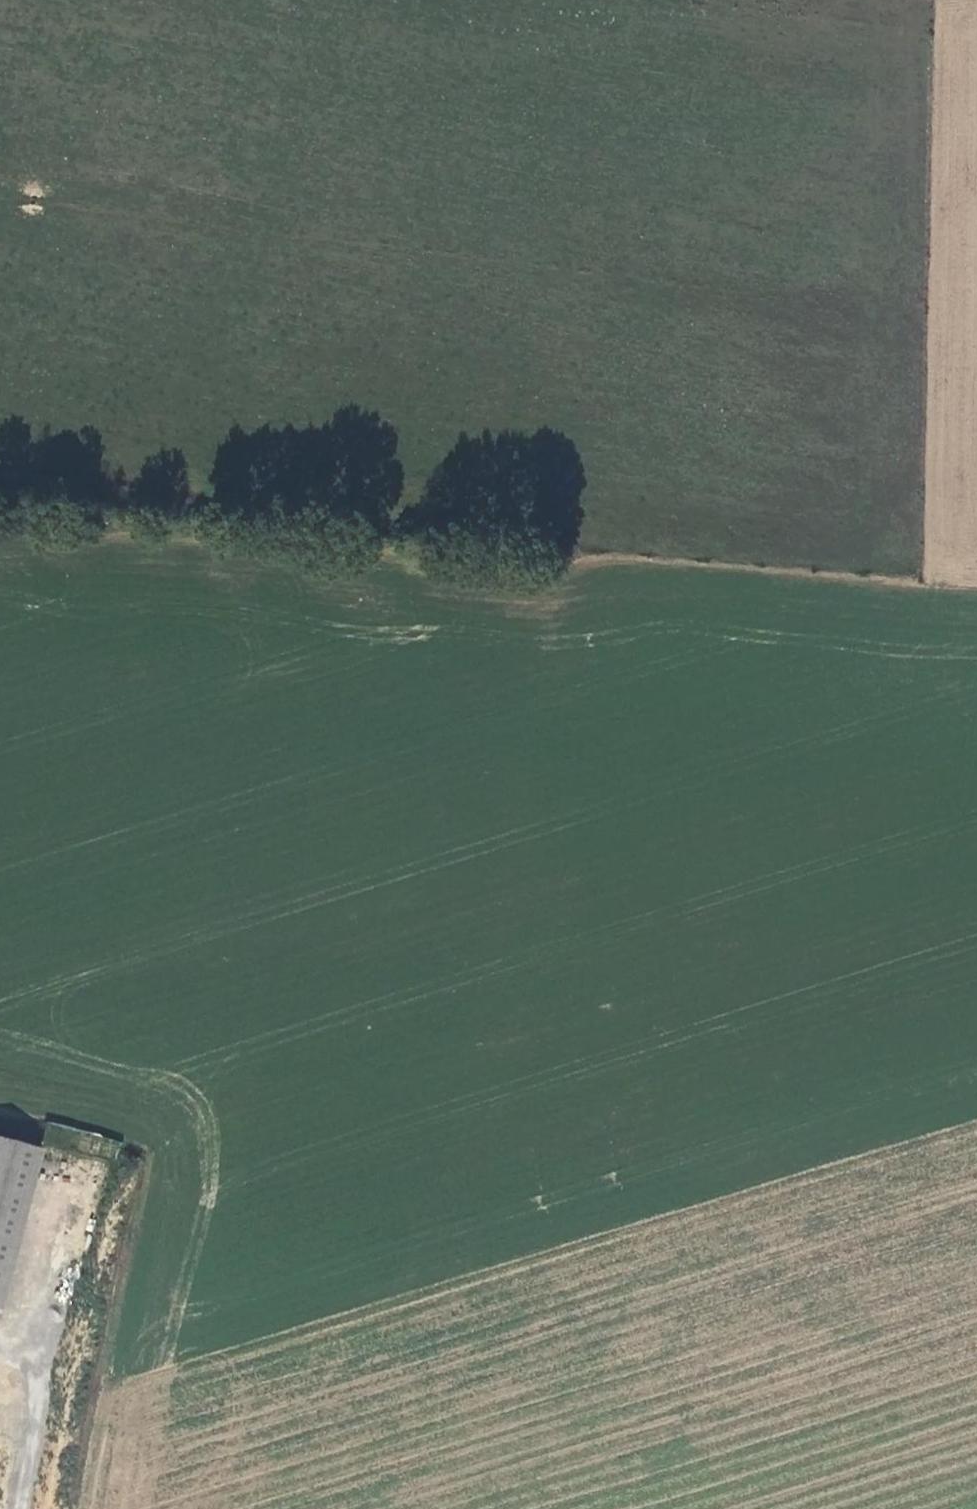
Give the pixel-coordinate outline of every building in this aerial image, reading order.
[(25,1150),(0,1144),(0,1242),(25,1150)]
